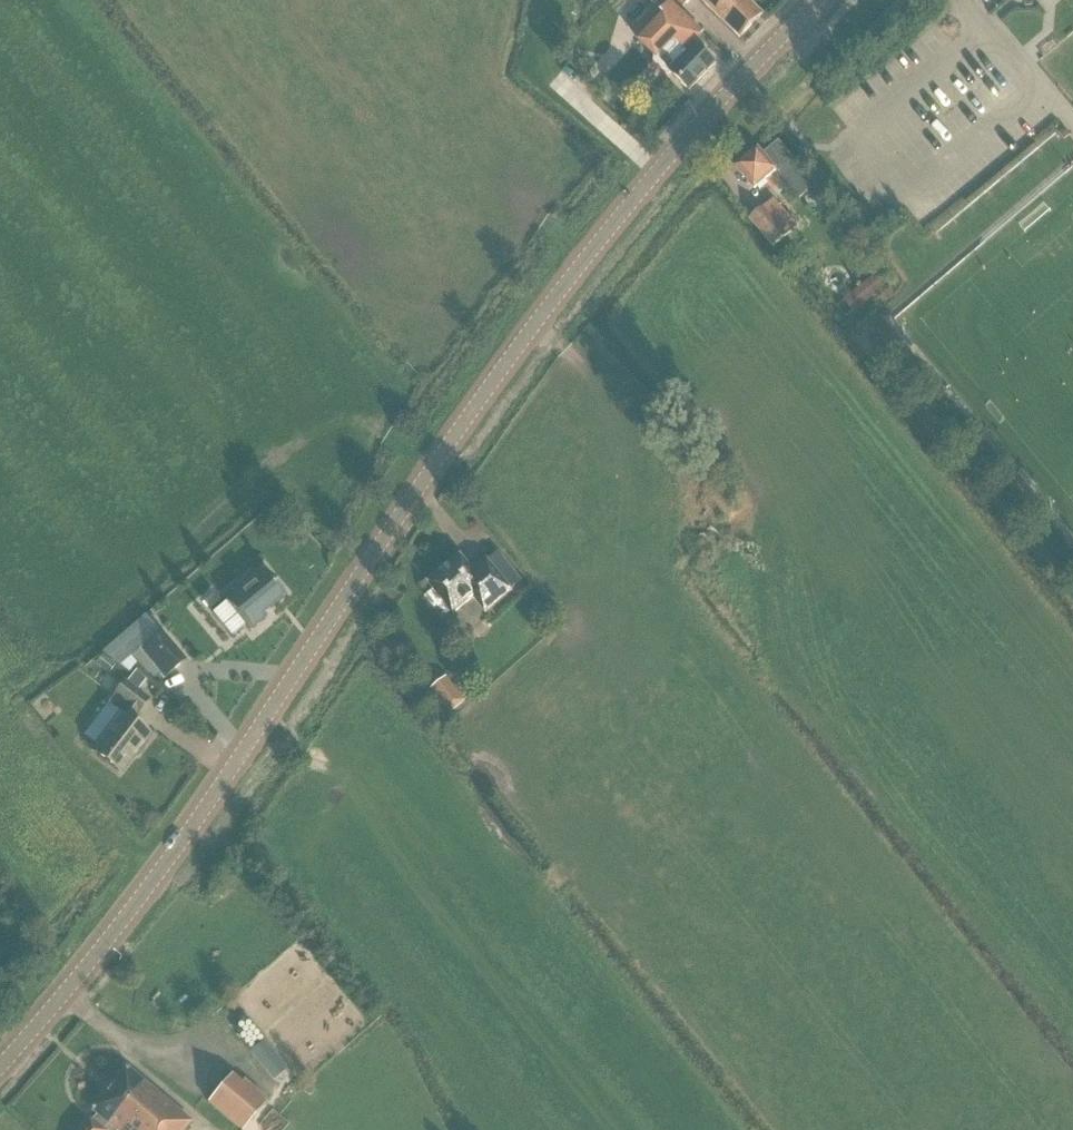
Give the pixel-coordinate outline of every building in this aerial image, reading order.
[(741,37),(762,15),(749,2),(750,0),(702,0),(741,37)] [(655,1),(630,27),(643,39),(641,42),(672,72),(671,73),(690,91),(717,64),(697,45),(697,46),(694,44),(703,33),(671,3),(664,10),(655,1)] [(800,198),(813,187),(792,162),(789,164),(779,152),(769,160),(759,148),(736,167),(755,189),(777,171),(800,198)] [(749,219),(772,247),(799,224),(793,216),(789,219),(779,206),(782,204),(776,196),(749,219)] [(455,515),(461,522),(471,515),(465,507),(455,515)] [(484,613),(512,589),(486,557),(470,571),(458,555),(425,583),(445,608),(446,607),(452,615),(472,598),(484,613)] [(243,587),(240,584),(223,598),(250,630),(267,616),(264,613),(286,595),(265,569),(243,587)] [(162,632),(141,649),(165,678),(186,661),(162,632)] [(412,677),(422,690),(428,685),(418,672),(412,677)] [(430,690),(449,713),(465,700),(446,676),(430,690)] [(132,721),(138,714),(139,714),(149,700),(125,682),(115,696),(128,706),(93,752),(121,774),(151,735),(132,721)] [(92,1113),(93,1111),(98,1115),(92,1121),(90,1120),(81,1129),(103,1129),(108,1124),(115,1129),(185,1129),(192,1123),(129,1069),(130,1068),(129,1067),(91,1112),(92,1113)] [(232,1075),(210,1103),(243,1129),(244,1129),(266,1103),(232,1075)] [(261,1125),(267,1129),(284,1129),(291,1122),(274,1109),(261,1125)]
